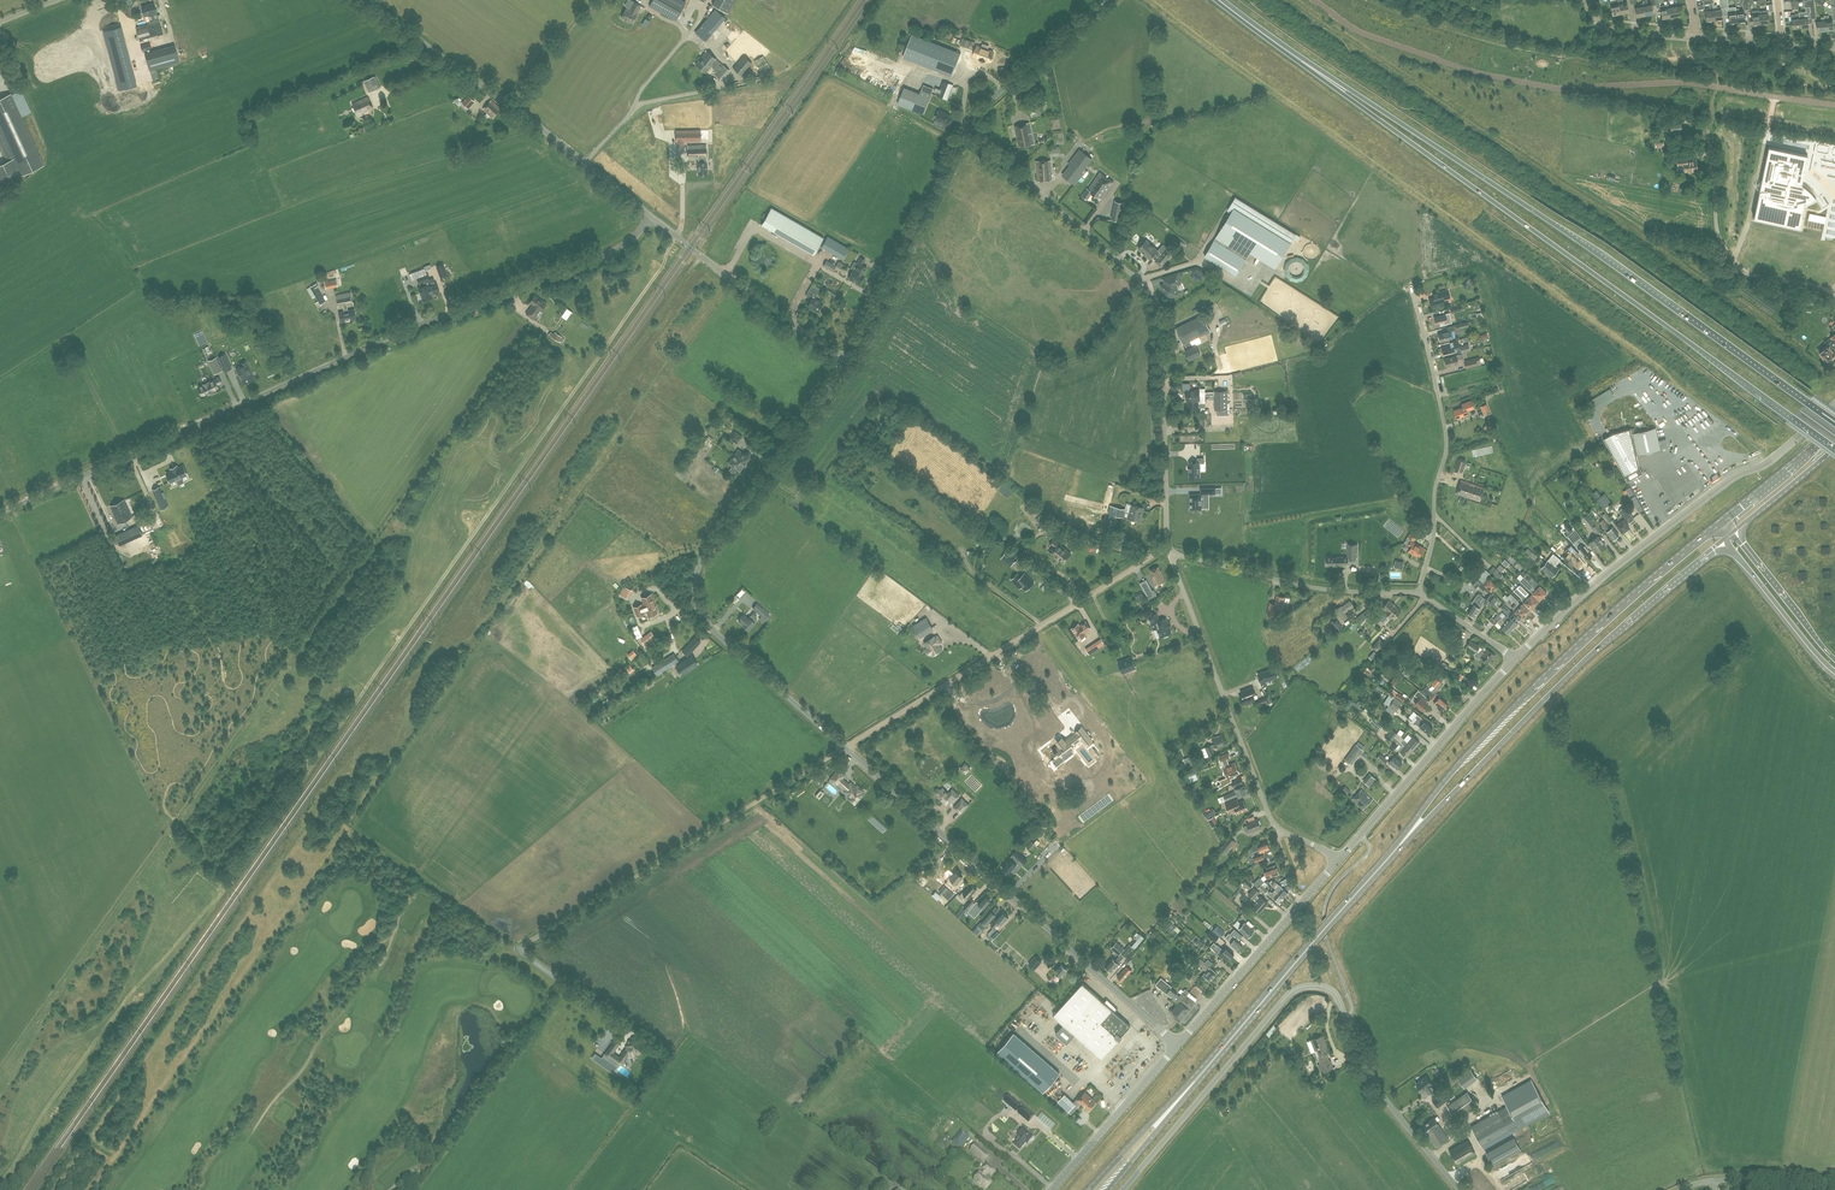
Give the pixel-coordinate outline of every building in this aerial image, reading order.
[(685,2),(682,0),(653,0),(650,6),(676,20),(685,2)] [(728,13),(735,0),(715,0),(713,5),(728,13)] [(1618,0),(1615,0),(1611,1),(1610,2),(1611,6),(1613,15),(1614,15),(1614,16),(1618,15),(1617,14),(1621,13),(1618,0)] [(1623,0),(1618,0),(1621,13),(1629,12),(1628,2),(1624,3),(1623,0)] [(1643,3),(1646,15),(1654,13),(1652,4),(1648,5),(1647,0),(1645,0),(1642,1),(1643,3)] [(1728,7),(1728,0),(1724,0),(1725,8),(1724,8),(1725,11),(1728,11),(1730,22),(1737,21),(1736,8),(1736,7),(1728,8),(1728,7)] [(149,4),(142,6),(145,16),(149,15),(150,17),(151,21),(147,22),(147,24),(136,27),(140,40),(158,35),(159,35),(163,34),(159,19),(158,19),(157,13),(154,2),(149,4)] [(638,12),(641,6),(634,2),(630,8),(627,6),(622,17),(633,23),(638,12)] [(1637,17),(1646,15),(1643,3),(1640,3),(1641,6),(1635,7),(1637,17)] [(1717,10),(1717,4),(1713,5),(1715,19),(1722,19),(1721,9),(1717,10)] [(1715,19),(1713,5),(1709,5),(1710,11),(1706,11),(1706,15),(1705,15),(1705,20),(1707,20),(1707,21),(1708,20),(1708,22),(1712,22),(1712,20),(1715,19)] [(1671,17),(1679,15),(1677,6),(1669,8),(1671,17)] [(1663,19),(1671,17),(1669,8),(1661,9),(1663,19)] [(1740,12),(1739,8),(1736,8),(1737,21),(1745,21),(1744,11),(1740,12)] [(117,20),(117,9),(103,9),(103,19),(117,20)] [(705,41),(725,18),(715,10),(696,32),(705,41)] [(1752,24),(1760,24),(1759,14),(1759,11),(1759,10),(1752,11),(1752,15),(1751,15),(1752,24)] [(1767,10),(1759,11),(1759,14),(1760,24),(1768,23),(1767,13),(1767,10)] [(1799,13),(1801,27),(1809,26),(1808,18),(1810,18),(1809,13),(1808,13),(1807,12),(1804,12),(1799,13)] [(1793,28),(1801,27),(1799,13),(1796,13),(1796,14),(1791,15),(1793,28)] [(1829,20),(1828,15),(1824,16),(1824,17),(1826,31),(1834,30),(1832,20),(1829,20)] [(1818,32),(1826,31),(1824,17),(1821,17),(1821,21),(1817,21),(1818,32)] [(137,85),(122,26),(103,31),(110,56),(119,90),(137,85)] [(952,76),(960,54),(911,35),(903,57),(952,76)] [(969,48),(972,41),(963,38),(960,44),(969,48)] [(142,51),(152,48),(150,43),(140,45),(142,51)] [(980,58),(979,59),(985,61),(986,60),(990,61),(991,57),(992,57),(992,56),(993,52),(987,50),(989,46),(983,43),(981,47),(978,46),(974,56),(980,58)] [(150,70),(180,62),(175,45),(145,53),(150,70)] [(730,70),(707,51),(703,55),(695,64),(706,73),(707,71),(710,74),(713,69),(716,74),(715,75),(718,77),(722,81),(730,72),(730,70)] [(741,75),(752,63),(744,56),(733,68),(741,75)] [(763,56),(760,58),(755,61),(763,76),(772,70),(763,56)] [(960,87),(937,77),(927,73),(920,93),(904,87),(902,92),(898,104),(923,114),(930,94),(954,103),(960,87)] [(732,89),(760,82),(759,76),(731,83),(732,89)] [(370,92),(378,88),(374,77),(365,81),(370,92)] [(21,176),(21,175),(44,165),(11,94),(0,99),(0,145),(8,162),(0,166),(0,186),(21,176)] [(468,108),(475,101),(469,96),(462,102),(468,108)] [(358,116),(364,114),(363,113),(373,108),(368,97),(353,103),(358,116)] [(493,118),(501,109),(491,100),(483,109),(493,118)] [(1040,115),(1037,103),(1030,105),(1031,108),(1030,108),(1031,114),(1032,113),(1032,116),(1040,115)] [(948,126),(953,117),(940,110),(935,119),(948,126)] [(1672,137),(1678,136),(1677,133),(1682,132),(1680,121),(1670,123),(1672,137)] [(1019,147),(1034,144),(1029,123),(1014,126),(1019,147)] [(707,159),(707,144),(688,145),(688,159),(698,159),(698,162),(698,167),(699,174),(707,174),(707,162),(706,162),(706,159),(707,159)] [(1756,208),(1754,218),(1755,218),(1761,220),(1764,220),(1765,220),(1769,221),(1770,221),(1773,222),(1780,223),(1782,224),(1789,225),(1792,226),(1798,227),(1800,228),(1800,226),(1801,220),(1802,217),(1802,215),(1803,214),(1803,211),(1805,204),(1807,203),(1809,202),(1811,201),(1814,200),(1816,198),(1814,196),(1812,193),(1809,191),(1807,188),(1804,186),(1801,184),(1802,181),(1803,178),(1804,171),(1808,155),(1807,155),(1806,155),(1770,147),(1769,147),(1767,157),(1766,159),(1761,181),(1761,184),(1760,190),(1759,192),(1756,206),(1756,208)] [(1074,184),(1083,174),(1082,173),(1085,169),(1084,168),(1092,159),(1080,150),(1072,160),(1074,161),(1063,175),(1074,184)] [(1686,157),(1677,158),(1678,166),(1684,165),(1685,169),(1685,172),(1689,172),(1689,173),(1697,172),(1696,160),(1687,161),(1686,157)] [(1044,181),(1052,180),(1051,160),(1043,161),(1044,181)] [(1036,181),(1044,181),(1043,161),(1035,161),(1036,181)] [(1106,181),(1103,179),(1105,176),(1100,173),(1088,189),(1087,189),(1082,196),(1087,199),(1092,192),(1101,199),(1113,182),(1109,179),(1106,181)] [(1231,213),(1205,256),(1236,275),(1250,253),(1275,268),(1293,239),(1298,242),(1301,237),(1296,234),(1235,197),(1227,210),(1231,213)] [(1115,201),(1112,219),(1120,221),(1124,203),(1115,201)] [(813,254),(823,237),(771,207),(761,224),(813,254)] [(1810,213),(1808,220),(1825,223),(1826,217),(1818,215),(1814,214),(1810,213)] [(842,258),(848,248),(827,236),(821,246),(842,258)] [(1161,266),(1164,262),(1172,253),(1167,249),(1161,255),(1157,251),(1146,240),(1144,242),(1143,241),(1139,245),(1140,246),(1138,248),(1143,253),(1146,255),(1150,259),(1154,254),(1158,257),(1158,258),(1155,261),(1161,266)] [(1177,245),(1176,246),(1180,251),(1186,246),(1181,241),(1177,245)] [(863,274),(866,267),(862,264),(864,259),(860,257),(857,262),(858,263),(854,270),(853,269),(848,278),(859,284),(860,283),(861,283),(862,280),(862,279),(864,275),(863,274)] [(833,271),(836,266),(826,260),(823,266),(833,271)] [(440,278),(448,275),(444,264),(436,267),(440,278)] [(427,274),(426,269),(425,268),(412,273),(411,273),(414,279),(417,278),(419,284),(420,283),(421,287),(419,288),(423,300),(432,297),(431,294),(439,291),(436,283),(434,278),(430,279),(428,274),(427,274)] [(1193,275),(1203,281),(1207,275),(1197,268),(1191,270),(1193,275)] [(1165,299),(1179,294),(1176,285),(1181,284),(1178,275),(1164,279),(1165,284),(1161,285),(1165,299)] [(326,289),(338,286),(336,278),(324,281),(326,289)] [(326,301),(318,288),(319,288),(316,283),(306,289),(312,298),(316,296),(318,301),(315,303),(318,308),(322,306),(321,304),(326,301)] [(823,303),(815,299),(818,294),(820,290),(812,286),(810,289),(806,295),(812,299),(808,306),(818,312),(821,307),(822,307),(824,304),(823,303)] [(1432,293),(1434,298),(1430,299),(1432,307),(1440,305),(1440,307),(1445,306),(1444,300),(1451,298),(1448,289),(1438,292),(1432,293)] [(348,310),(347,306),(354,304),(353,303),(351,292),(336,295),(338,308),(343,307),(344,311),(339,313),(341,322),(356,318),(354,309),(348,310)] [(541,310),(546,303),(535,295),(530,302),(533,305),(526,314),(533,319),(540,310),(541,310)] [(1790,307),(1792,302),(1791,302),(1792,298),(1786,297),(1785,302),(1784,302),(1783,305),(1790,307)] [(1436,325),(1448,322),(1446,314),(1434,317),(1436,325)] [(1193,346),(1190,341),(1211,331),(1203,315),(1176,328),(1183,344),(1186,343),(1189,348),(1185,350),(1189,359),(1201,354),(1196,345),(1193,346)] [(1468,325),(1467,321),(1460,323),(1453,325),(1455,333),(1462,331),(1461,327),(1468,325)] [(1452,339),(1450,331),(1450,330),(1448,331),(1438,334),(1441,342),(1452,339)] [(559,342),(562,337),(555,332),(551,337),(559,342)] [(1827,362),(1828,363),(1832,361),(1831,359),(1831,358),(1834,355),(1834,354),(1832,351),(1831,350),(1834,347),(1834,335),(1834,334),(1830,337),(1831,338),(1824,343),(1827,347),(1819,353),(1827,363),(1827,362)] [(1444,354),(1455,351),(1453,343),(1442,346),(1444,354)] [(1462,352),(1470,350),(1468,344),(1460,346),(1462,352)] [(218,357),(222,367),(230,363),(225,353),(218,357)] [(1447,366),(1459,363),(1458,360),(1464,358),(1462,353),(1456,355),(1457,355),(1445,358),(1445,360),(1444,360),(1444,361),(1445,364),(1446,365),(1447,366)] [(216,357),(208,361),(211,367),(219,363),(216,357)] [(1481,364),(1479,357),(1476,358),(1464,361),(1466,368),(1478,365),(1481,364)] [(254,379),(254,378),(253,379),(251,374),(252,374),(252,373),(248,365),(243,368),(242,366),(237,369),(243,384),(254,379)] [(208,394),(213,391),(213,390),(219,388),(217,384),(221,382),(219,377),(209,382),(208,381),(204,383),(204,384),(198,387),(202,395),(208,393),(208,394)] [(1214,396),(1214,393),(1205,393),(1205,388),(1199,388),(1200,390),(1186,390),(1186,397),(1187,397),(1187,396),(1188,400),(1188,402),(1188,408),(1192,408),(1192,409),(1196,409),(1196,408),(1198,408),(1205,408),(1205,401),(1210,401),(1210,396),(1214,396)] [(1215,409),(1227,409),(1227,395),(1227,391),(1214,391),(1214,396),(1215,409)] [(1672,407),(1687,432),(1703,422),(1688,397),(1672,407)] [(1457,418),(1468,414),(1468,411),(1475,409),(1472,400),(1469,401),(1462,404),(1463,407),(1454,410),(1457,418)] [(1484,415),(1490,412),(1486,403),(1480,406),(1484,415)] [(1675,422),(1668,427),(1682,450),(1686,448),(1674,427),(1677,425),(1675,422)] [(1711,426),(1704,430),(1705,431),(1701,434),(1709,447),(1719,441),(1711,426)] [(1636,455),(1660,450),(1660,449),(1656,430),(1655,428),(1635,432),(1634,428),(1629,429),(1613,433),(1603,439),(1627,481),(1642,473),(1639,467),(1636,455)] [(737,443),(742,437),(735,431),(730,438),(731,439),(729,441),(733,444),(735,441),(737,443)] [(1722,438),(1724,445),(1731,443),(1728,436),(1722,438)] [(745,455),(738,450),(729,463),(733,466),(740,471),(744,466),(743,465),(744,462),(745,463),(749,457),(745,455)] [(1187,461),(1187,475),(1200,475),(1200,460),(1207,460),(1207,454),(1197,454),(1197,461),(1187,461)] [(1463,472),(1466,462),(1464,459),(1461,458),(1458,459),(1455,469),(1456,472),(1460,473),(1463,472)] [(188,475),(183,465),(178,467),(178,465),(169,469),(170,470),(165,473),(170,483),(188,475)] [(1481,496),(1484,488),(1461,480),(1461,482),(1457,494),(1480,501),(1481,496)] [(1202,497),(1188,497),(1188,506),(1202,506),(1202,498),(1213,498),(1213,491),(1202,491),(1202,497)] [(1603,509),(1609,505),(1611,503),(1604,494),(1596,499),(1603,509)] [(158,495),(152,498),(156,507),(162,504),(158,495)] [(118,523),(132,517),(124,500),(111,506),(118,523)] [(1110,505),(1108,514),(1109,514),(1109,517),(1108,517),(1105,527),(1115,529),(1118,516),(1141,521),(1144,507),(1131,504),(1127,503),(1125,509),(1110,505)] [(1624,532),(1626,531),(1625,530),(1629,527),(1625,522),(1631,518),(1628,515),(1623,508),(1619,511),(1622,515),(1618,518),(1621,521),(1617,524),(1623,532),(1623,531),(1624,532)] [(1609,523),(1612,521),(1606,512),(1602,515),(1609,523)] [(1045,518),(1042,515),(1037,519),(1040,523),(1039,523),(1045,530),(1052,525),(1045,517),(1045,518)] [(1591,518),(1587,521),(1591,527),(1595,523),(1591,518)] [(1610,529),(1603,519),(1600,522),(1607,531),(1606,532),(1612,540),(1619,535),(1612,527),(1610,529)] [(1419,532),(1422,526),(1416,522),(1413,528),(1412,528),(1407,536),(1404,542),(1409,545),(1411,546),(1409,551),(1419,557),(1424,548),(1412,541),(1413,539),(1415,540),(1419,532)] [(1597,533),(1601,530),(1596,524),(1592,527),(1597,533)] [(143,534),(138,525),(120,533),(124,543),(143,534)] [(1577,544),(1582,540),(1576,532),(1572,536),(1577,544)] [(1597,552),(1605,545),(1597,536),(1589,542),(1597,552)] [(1064,563),(1071,553),(1053,539),(1049,544),(1053,547),(1049,552),(1054,556),(1055,558),(1057,560),(1059,560),(1064,563)] [(1356,559),(1356,544),(1348,544),(1348,555),(1329,554),(1329,563),(1347,563),(1347,559),(1356,559)] [(1584,550),(1580,545),(1577,546),(1587,559),(1589,558),(1590,558),(1592,556),(1592,555),(1587,548),(1584,550)] [(1535,560),(1538,556),(1527,548),(1524,552),(1535,560)] [(1002,558),(1007,561),(1009,558),(1014,562),(1018,557),(1008,549),(1002,558)] [(1569,560),(1573,567),(1577,564),(1574,560),(1578,557),(1573,552),(1568,555),(1571,559),(1569,560)] [(1548,560),(1541,569),(1551,577),(1559,568),(1554,564),(1555,562),(1556,563),(1559,559),(1553,554),(1548,560)] [(1154,587),(1166,582),(1161,570),(1160,570),(1159,566),(1149,570),(1152,577),(1151,578),(1154,587)] [(1483,583),(1491,574),(1485,569),(1477,578),(1483,583)] [(1499,580),(1502,576),(1498,572),(1499,571),(1496,569),(1493,573),(1495,575),(1494,576),(1499,580)] [(1019,588),(1022,586),(1026,590),(1034,583),(1025,572),(1020,576),(1018,573),(1011,579),(1019,588)] [(1540,585),(1527,573),(1523,577),(1526,580),(1543,596),(1547,592),(1540,585)] [(1490,580),(1489,578),(1484,583),(1485,585),(1491,592),(1497,586),(1491,579),(1490,580)] [(1543,596),(1526,580),(1524,582),(1531,589),(1534,591),(1532,593),(1539,600),(1543,596)] [(1490,599),(1493,594),(1483,584),(1479,589),(1490,599)] [(1529,597),(1527,595),(1529,593),(1520,585),(1517,588),(1534,605),(1538,601),(1531,594),(1529,597)] [(1531,609),(1534,605),(1517,588),(1514,591),(1522,598),(1521,599),(1524,602),(1531,609)] [(1146,602),(1144,596),(1142,591),(1134,594),(1136,599),(1139,598),(1141,603),(1142,603),(1142,604),(1143,609),(1150,607),(1148,601),(1146,602)] [(655,606),(651,594),(642,597),(644,604),(641,604),(634,607),(637,616),(644,613),(644,612),(647,611),(649,617),(653,615),(652,614),(658,612),(657,611),(658,611),(656,606),(655,606)] [(1474,617),(1484,603),(1481,601),(1483,597),(1478,594),(1472,603),(1473,604),(1468,612),(1474,617)] [(1519,601),(1510,594),(1507,597),(1509,599),(1525,614),(1529,610),(1522,604),(1521,605),(1518,602),(1519,601)] [(1283,610),(1286,597),(1277,595),(1275,604),(1270,602),(1268,611),(1267,613),(1271,614),(1272,613),(1276,614),(1278,608),(1283,610)] [(1522,618),(1525,614),(1509,599),(1507,601),(1511,605),(1513,607),(1513,609),(1515,611),(1522,618)] [(1394,619),(1401,611),(1389,600),(1382,608),(1387,613),(1385,615),(1390,619),(1392,617),(1394,619)] [(1346,612),(1354,606),(1350,601),(1342,607),(1341,606),(1336,610),(1344,620),(1349,616),(1346,612)] [(770,615),(757,603),(752,608),(761,616),(759,619),(763,622),(770,615)] [(1513,628),(1518,623),(1508,614),(1511,611),(1503,604),(1500,607),(1504,611),(1503,613),(1505,616),(1503,618),(1513,628)] [(757,619),(754,617),(757,614),(754,612),(748,618),(744,614),(738,620),(743,624),(743,625),(748,629),(755,622),(757,619)] [(1159,621),(1156,613),(1149,616),(1154,629),(1157,628),(1160,637),(1171,632),(1169,627),(1171,627),(1169,622),(1168,623),(1166,618),(1159,621)] [(1367,617),(1363,613),(1356,621),(1360,624),(1367,617)] [(1375,624),(1381,617),(1377,613),(1370,620),(1375,624)] [(1513,628),(1503,618),(1498,614),(1493,619),(1492,617),(1489,620),(1495,625),(1498,622),(1502,626),(1501,627),(1509,634),(1513,628)] [(920,637),(933,629),(926,618),(913,626),(920,637)] [(1337,630),(1343,626),(1336,618),(1331,622),(1337,630)] [(1368,620),(1363,625),(1376,637),(1381,631),(1368,620)] [(1090,629),(1086,622),(1080,625),(1079,624),(1072,629),(1079,639),(1086,634),(1085,633),(1090,629)] [(942,642),(938,635),(935,637),(934,636),(924,642),(927,648),(926,649),(926,651),(926,653),(928,655),(930,655),(931,654),(932,656),(943,650),(939,644),(942,642)] [(693,650),(701,641),(695,636),(687,645),(685,648),(682,651),(688,656),(690,653),(693,650)] [(1378,653),(1386,644),(1380,638),(1371,647),(1378,653)] [(1101,639),(1085,648),(1089,653),(1104,644),(1101,639)] [(1488,662),(1495,655),(1488,649),(1484,653),(1481,650),(1482,649),(1470,641),(1467,645),(1477,651),(1474,654),(1479,659),(1480,658),(1485,662),(1486,661),(1488,662)] [(652,667),(657,675),(678,661),(674,654),(652,667)] [(682,674),(697,665),(692,656),(677,665),(682,674)] [(1122,671),(1122,672),(1134,667),(1134,665),(1130,657),(1118,662),(1122,671)] [(1442,671),(1451,677),(1454,673),(1456,670),(1446,664),(1444,667),(1442,671)] [(1258,674),(1261,683),(1277,677),(1274,668),(1258,674)] [(1435,687),(1440,681),(1436,678),(1431,684),(1435,687)] [(1241,691),(1242,695),(1239,696),(1243,705),(1255,700),(1253,695),(1255,694),(1253,687),(1246,690),(1241,691)] [(1440,696),(1441,695),(1438,693),(1436,691),(1434,694),(1431,691),(1426,687),(1423,691),(1428,696),(1433,700),(1433,699),(1436,701),(1435,702),(1442,709),(1447,703),(1440,696)] [(1423,711),(1429,704),(1427,703),(1429,699),(1418,690),(1414,695),(1419,699),(1415,704),(1423,711)] [(1403,701),(1406,698),(1398,693),(1396,696),(1403,701)] [(1395,697),(1390,694),(1384,702),(1389,706),(1396,711),(1402,702),(1395,697)] [(1354,701),(1352,704),(1359,710),(1361,708),(1360,707),(1362,704),(1358,701),(1356,703),(1354,701)] [(1431,730),(1431,729),(1433,727),(1425,720),(1417,714),(1411,722),(1415,725),(1416,724),(1419,727),(1420,726),(1428,733),(1428,732),(1429,733),(1431,730)] [(1380,730),(1383,727),(1373,718),(1370,722),(1380,730)] [(1076,732),(1065,741),(1062,738),(1061,739),(1060,739),(1058,741),(1057,742),(1059,746),(1052,751),(1056,757),(1057,757),(1061,754),(1063,756),(1071,749),(1074,748),(1072,746),(1081,738),(1086,744),(1092,740),(1082,727),(1076,732)] [(1408,742),(1393,730),(1390,733),(1398,739),(1408,749),(1408,748),(1409,748),(1413,750),(1420,742),(1413,736),(1408,742)] [(1216,748),(1227,744),(1223,733),(1212,738),(1214,744),(1211,745),(1205,747),(1209,757),(1215,754),(1212,749),(1216,747),(1216,748)] [(1408,749),(1398,739),(1390,733),(1387,736),(1396,744),(1397,742),(1401,745),(1398,749),(1400,751),(1407,757),(1413,750),(1409,748),(1408,748),(1408,749)] [(1091,747),(1094,753),(1100,750),(1096,743),(1091,747)] [(1352,765),(1363,749),(1356,744),(1353,748),(1345,759),(1352,765)] [(1394,755),(1390,752),(1388,755),(1392,758),(1389,762),(1397,769),(1402,762),(1395,755),(1394,755)] [(1384,764),(1387,761),(1380,754),(1377,758),(1384,764)] [(1064,759),(1066,763),(1061,766),(1065,774),(1079,766),(1077,762),(1072,764),(1068,757),(1064,759)] [(1225,769),(1228,777),(1239,773),(1235,763),(1228,766),(1227,762),(1220,764),(1222,770),(1225,769)] [(848,784),(842,779),(845,775),(839,769),(831,778),(837,784),(839,782),(846,788),(844,791),(848,795),(849,794),(851,796),(849,799),(854,804),(863,794),(862,792),(863,791),(859,787),(858,789),(851,783),(849,785),(848,784)] [(1363,780),(1365,783),(1370,787),(1376,779),(1372,775),(1369,773),(1363,780)] [(1236,791),(1222,797),(1219,798),(1221,803),(1237,796),(1247,792),(1244,785),(1235,789),(1236,791)] [(1347,794),(1351,791),(1346,786),(1342,789),(1347,794)] [(949,794),(943,788),(941,790),(940,790),(939,789),(937,789),(936,790),(935,791),(936,793),(936,794),(937,795),(936,795),(945,803),(947,803),(948,802),(951,805),(959,796),(952,789),(949,794)] [(1362,810),(1372,800),(1362,789),(1352,799),(1362,810)] [(961,813),(969,804),(962,798),(954,807),(961,813)] [(1237,799),(1231,801),(1226,804),(1229,812),(1235,809),(1237,814),(1247,810),(1244,801),(1239,803),(1237,799)] [(1207,819),(1214,814),(1211,810),(1204,815),(1207,819)] [(1213,827),(1218,824),(1214,816),(1208,820),(1213,827)] [(1251,833),(1261,828),(1257,818),(1247,823),(1248,825),(1245,826),(1244,828),(1245,831),(1247,831),(1250,830),(1251,833)] [(1223,855),(1235,841),(1230,837),(1218,851),(1223,855)] [(1036,842),(1030,848),(1035,853),(1041,847),(1036,842)] [(1055,846),(1050,842),(1044,848),(1049,852),(1055,846)] [(1269,845),(1268,845),(1267,842),(1258,846),(1257,843),(1254,845),(1250,849),(1252,853),(1260,850),(1261,853),(1270,849),(1269,848),(1270,847),(1269,845)] [(1020,859),(1023,855),(1017,850),(1010,859),(1002,868),(1008,873),(1016,864),(1015,862),(1018,858),(1020,859)] [(1255,862),(1265,859),(1263,853),(1253,857),(1255,862)] [(1034,876),(1045,866),(1042,863),(1031,873),(1034,876)] [(1276,866),(1275,865),(1267,868),(1267,869),(1264,871),(1267,879),(1275,876),(1275,877),(1279,875),(1279,874),(1276,866)] [(956,883),(963,876),(957,871),(950,878),(951,878),(946,883),(950,886),(954,881),(956,883)] [(1249,889),(1253,884),(1246,878),(1242,883),(1249,889)] [(1258,888),(1264,882),(1259,878),(1253,883),(1258,888)] [(1284,897),(1288,892),(1278,883),(1275,881),(1275,880),(1275,878),(1267,881),(1276,889),(1275,890),(1284,897)] [(969,898),(977,889),(971,884),(964,893),(963,892),(959,896),(963,900),(966,896),(969,898)] [(1265,887),(1262,884),(1258,888),(1264,894),(1268,890),(1265,887)] [(948,900),(954,894),(944,885),(939,891),(948,900)] [(1259,898),(1257,896),(1260,892),(1255,888),(1249,895),(1256,902),(1252,906),(1260,913),(1268,903),(1261,897),(1259,898)] [(1284,897),(1275,890),(1272,893),(1270,891),(1268,894),(1274,899),(1275,898),(1279,902),(1284,897)] [(937,900),(941,896),(936,891),(932,895),(937,900)] [(982,899),(979,903),(977,901),(968,912),(975,918),(983,908),(984,908),(988,904),(987,904),(990,901),(985,896),(983,899),(982,899)] [(967,911),(974,902),(971,900),(964,908),(967,911)] [(982,930),(986,926),(996,915),(991,911),(977,926),(982,930)] [(1002,925),(1008,917),(1002,912),(996,919),(991,925),(993,928),(987,934),(988,935),(987,937),(991,941),(993,939),(993,940),(1000,933),(994,928),(999,922),(1002,925)] [(1171,932),(1175,929),(1177,927),(1169,920),(1164,926),(1171,932)] [(1248,938),(1254,931),(1244,923),(1239,930),(1248,938)] [(1220,938),(1225,932),(1217,925),(1212,931),(1219,936),(1220,938)] [(1158,933),(1153,929),(1148,934),(1153,939),(1158,933)] [(1216,940),(1219,936),(1212,931),(1211,929),(1208,933),(1216,940)] [(1134,943),(1132,946),(1129,944),(1125,950),(1124,949),(1124,948),(1117,942),(1111,948),(1119,955),(1119,954),(1120,955),(1115,961),(1112,958),(1105,966),(1111,972),(1118,964),(1125,956),(1127,959),(1138,947),(1144,939),(1145,938),(1139,933),(1135,938),(1137,940),(1134,943)] [(1235,939),(1229,934),(1225,938),(1231,943),(1230,944),(1237,950),(1243,944),(1235,938),(1235,939)] [(1215,948),(1213,950),(1216,952),(1217,954),(1219,952),(1221,954),(1228,961),(1234,954),(1227,948),(1225,950),(1223,948),(1222,949),(1218,945),(1215,948)] [(1041,962),(1036,956),(1029,963),(1035,969),(1041,962)] [(1217,973),(1209,967),(1212,963),(1208,959),(1206,961),(1205,963),(1200,958),(1200,959),(1197,962),(1198,963),(1198,964),(1203,968),(1202,968),(1205,970),(1206,971),(1203,975),(1210,981),(1217,973)] [(1060,977),(1067,969),(1061,964),(1054,971),(1053,970),(1047,977),(1052,981),(1056,975),(1057,974),(1060,977)] [(1125,968),(1117,976),(1122,981),(1124,979),(1125,980),(1128,977),(1126,976),(1130,972),(1125,968)] [(1177,994),(1170,988),(1172,986),(1161,978),(1159,980),(1156,985),(1172,998),(1171,1000),(1177,1005),(1172,1011),(1176,1015),(1174,1017),(1179,1021),(1182,1019),(1189,1009),(1195,1002),(1186,996),(1189,993),(1185,990),(1179,997),(1177,995),(1177,994)] [(1130,1026),(1082,983),(1053,1015),(1063,1025),(1056,1033),(1067,1043),(1070,1040),(1074,1035),(1097,1055),(1101,1059),(1117,1041),(1118,1041),(1119,1040),(1119,1039),(1118,1039),(1130,1026)] [(1043,1092),(1059,1074),(1014,1034),(998,1052),(1043,1092)] [(1329,1056),(1321,1036),(1311,1040),(1315,1051),(1317,1050),(1321,1059),(1319,1060),(1321,1064),(1318,1065),(1321,1072),(1332,1068),(1328,1057),(1329,1056)] [(638,1054),(644,1045),(633,1037),(626,1046),(627,1047),(620,1057),(613,1052),(620,1043),(615,1040),(605,1054),(620,1065),(629,1053),(634,1057),(636,1053),(638,1054)] [(1466,1087),(1480,1078),(1476,1072),(1462,1081),(1466,1087)] [(1435,1089),(1432,1084),(1426,1076),(1416,1083),(1418,1086),(1418,1087),(1419,1089),(1421,1090),(1422,1091),(1425,1089),(1429,1094),(1435,1089)] [(1471,1126),(1483,1149),(1519,1129),(1550,1112),(1531,1079),(1502,1096),(1507,1106),(1499,1111),(1471,1126)] [(1437,1107),(1453,1095),(1448,1088),(1440,1094),(1438,1091),(1432,1095),(1435,1098),(1432,1100),(1437,1107)] [(1095,1102),(1092,1099),(1085,1092),(1080,1097),(1079,1096),(1074,1103),(1065,1094),(1058,1102),(1071,1114),(1078,1108),(1077,1107),(1080,1103),(1089,1110),(1096,1102),(1095,1102)] [(1456,1119),(1476,1104),(1467,1092),(1447,1106),(1456,1119)] [(1005,1102),(1016,1111),(1021,1105),(1010,1096),(1005,1102)] [(1029,1123),(1034,1116),(1024,1107),(1018,1114),(1029,1123)] [(1449,1139),(1434,1118),(1421,1127),(1425,1133),(1426,1133),(1436,1147),(1449,1139)] [(1034,1139),(1033,1137),(1034,1136),(1024,1128),(1018,1136),(1019,1137),(1013,1144),(1020,1150),(1026,1143),(1028,1144),(1030,1141),(1032,1141),(1034,1139)] [(969,1135),(962,1129),(951,1142),(958,1148),(969,1135)] [(1493,1166),(1521,1150),(1514,1137),(1486,1153),(1493,1166)] [(1457,1164),(1475,1154),(1467,1140),(1449,1150),(1457,1164)] [(197,1153),(205,1145),(201,1142),(193,1150),(197,1153)] [(971,1150),(979,1157),(982,1159),(987,1153),(976,1143),(971,1150)] [(980,1172),(979,1174),(978,1172),(976,1172),(973,1175),(974,1177),(975,1178),(973,1181),(981,1187),(981,1186),(985,1189),(991,1181),(985,1176),(988,1172),(991,1175),(995,1170),(987,1164),(983,1168),(985,1169),(982,1173),(980,1172)] [(1544,1166),(1525,1176),(1529,1182),(1536,1178),(1534,1174),(1541,1170),(1543,1172),(1547,1170),(1544,1166)] [(1530,1189),(1546,1189),(1554,1186),(1551,1180),(1530,1189)]
